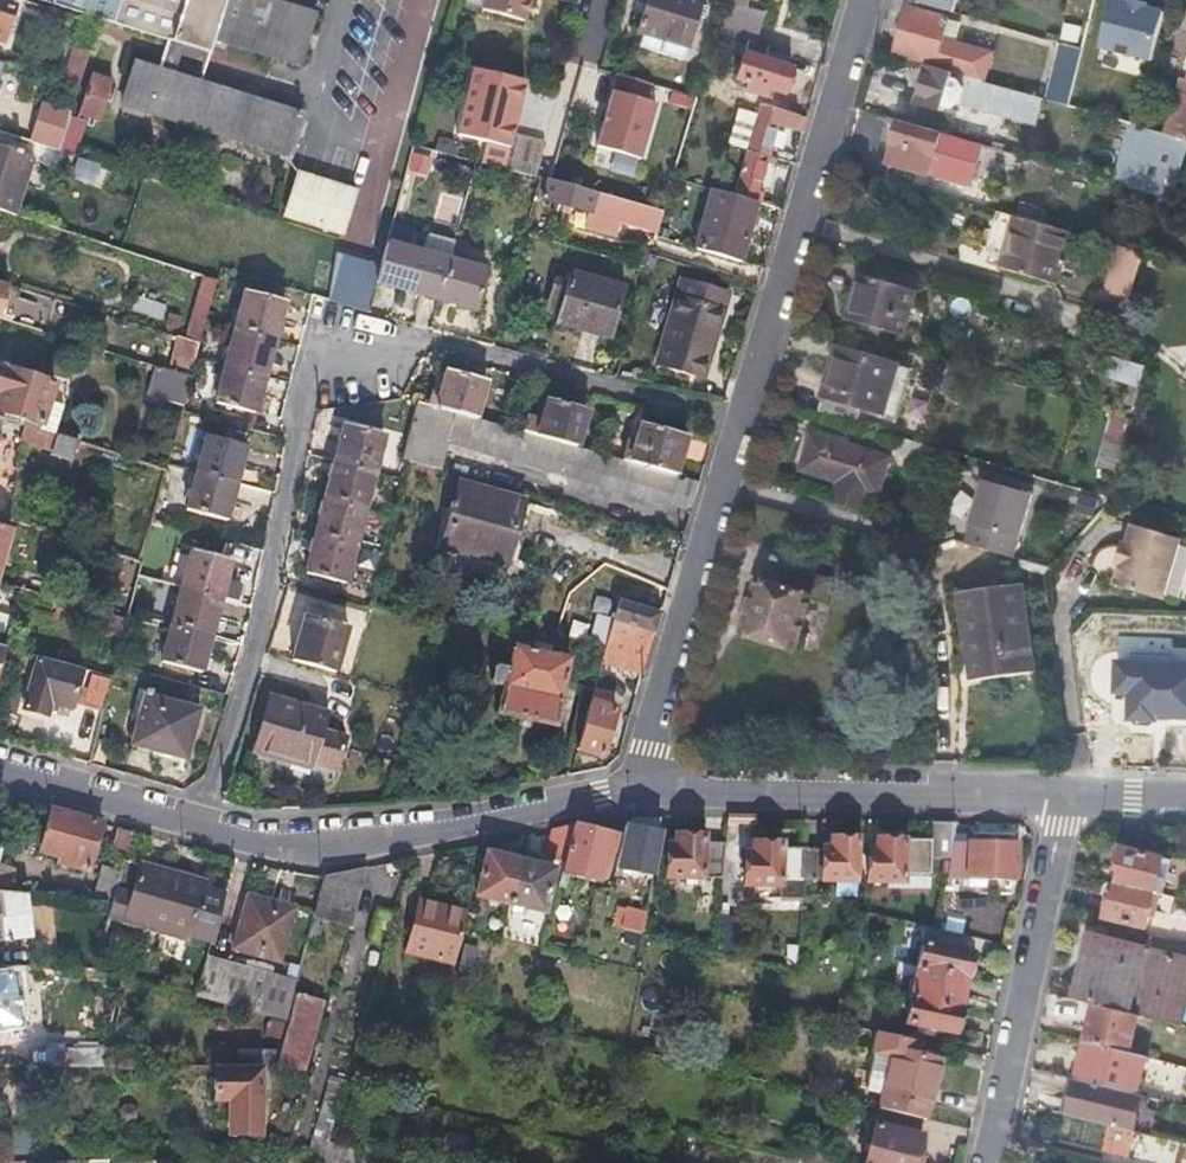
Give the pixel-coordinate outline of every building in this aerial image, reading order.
[(114,24),(122,0),(38,0),(50,4),(81,14),(114,24)] [(114,24),(209,51),(213,39),(300,65),(316,15),(269,0),(122,0),(114,24)] [(525,19),(530,0),(485,0),(483,8),(525,19)] [(525,19),(532,20),(538,0),(530,0),(525,19)] [(697,0),(647,0),(638,32),(643,33),(685,45),(687,45),(695,16),(699,3),(699,1),(697,0)] [(921,2),(955,11),(958,0),(921,0),(921,2)] [(744,42),(754,45),(764,13),(726,1),(716,34),(744,42)] [(699,3),(695,16),(703,18),(707,5),(699,3)] [(0,5),(0,43),(1,44),(12,8),(0,5)] [(933,64),(932,67),(982,81),(989,55),(942,42),(948,19),(908,7),(895,53),(933,64)] [(682,58),(685,45),(643,33),(639,46),(682,58)] [(762,47),(754,45),(744,42),(734,78),(747,81),(745,89),(762,94),(765,86),(781,91),(788,69),(758,60),(762,47)] [(1051,101),(1067,105),(1075,74),(1083,47),(1066,42),(1051,101)] [(1075,74),(1067,105),(1087,112),(1096,79),(1095,79),(1103,48),(1083,42),(1083,47),(1075,74)] [(80,87),(90,53),(74,48),(63,82),(80,87)] [(137,61),(124,104),(293,157),(303,125),(298,123),(302,111),(137,61)] [(1042,98),(982,81),(932,67),(927,66),(917,104),(942,111),(943,107),(951,109),(959,104),(963,90),(978,94),(977,98),(1011,109),(1009,117),(1034,125),(1042,98)] [(92,76),(81,113),(101,120),(107,101),(112,103),(118,84),(92,76)] [(615,77),(594,150),(639,163),(660,90),(615,77)] [(1170,135),(1185,139),(1185,79),(1170,135)] [(762,116),(753,151),(769,156),(779,122),(802,129),(806,116),(761,104),(759,113),(758,115),(762,116)] [(43,144),(61,150),(71,118),(73,112),(55,106),(43,144)] [(758,115),(759,113),(742,108),(732,142),(749,147),(758,115)] [(71,118),(61,150),(73,154),(83,122),(71,118)] [(896,148),(935,158),(942,133),(899,120),(892,147),(896,148)] [(1170,135),(1161,132),(1133,124),(1124,156),(1117,182),(1175,199),(1185,160),(1185,139),(1170,135)] [(505,168),(514,131),(490,125),(481,162),(505,168)] [(978,143),(942,133),(935,158),(976,171),(979,160),(973,159),(978,143)] [(984,145),(978,143),(973,159),(979,160),(984,145)] [(29,177),(36,159),(0,148),(0,168),(29,177)] [(934,167),(935,158),(896,148),(891,164),(932,175),(934,167)] [(740,177),(734,195),(754,201),(762,203),(765,192),(759,190),(766,164),(774,166),(777,158),(769,156),(753,151),(748,150),(740,177)] [(589,151),(584,171),(606,177),(611,158),(589,151)] [(935,158),(934,167),(946,170),(944,176),(972,184),(976,171),(935,158)] [(0,168),(0,209),(17,215),(29,177),(0,168)] [(720,192),(734,195),(740,177),(726,173),(720,192)] [(299,174),(287,214),(340,231),(353,191),(299,174)] [(657,237),(665,210),(552,178),(547,198),(591,210),(623,219),(650,226),(648,235),(657,237)] [(738,260),(754,201),(734,195),(720,192),(710,189),(694,248),(711,253),(738,260)] [(623,219),(591,210),(587,224),(619,233),(623,219)] [(1073,232),(1017,215),(1001,266),(1057,283),(1073,232)] [(426,254),(452,261),(457,242),(431,235),(426,254)] [(441,300),(452,261),(426,254),(388,244),(377,284),(441,300)] [(1104,303),(1126,309),(1143,252),(1121,246),(1104,303)] [(331,300),(368,312),(380,265),(343,256),(331,300)] [(452,261),(441,300),(477,310),(488,270),(452,261)] [(572,273),(559,321),(611,337),(625,288),(572,273)] [(862,275),(849,320),(904,336),(918,290),(862,275)] [(187,338),(200,342),(218,279),(206,276),(187,338)] [(658,366),(706,379),(731,292),(683,279),(658,366)] [(237,327),(274,337),(285,302),(247,291),(237,327)] [(136,298),(132,312),(161,320),(165,306),(136,298)] [(237,327),(227,365),(263,375),(274,337),(237,327)] [(176,339),(171,364),(188,367),(193,342),(176,339)] [(886,414),(900,366),(840,347),(826,396),(886,414)] [(1145,388),(1151,366),(1098,349),(1091,372),(1145,388)] [(263,375),(227,365),(216,402),(252,413),(263,375)] [(184,406),(193,377),(157,366),(148,395),(184,406)] [(915,371),(900,366),(886,414),(884,419),(900,424),(915,371)] [(2,367),(0,374),(0,412),(41,425),(48,402),(53,384),(2,367)] [(443,395),(439,409),(478,419),(488,382),(450,372),(443,395)] [(430,406),(439,409),(443,395),(435,392),(430,406)] [(528,420),(525,432),(579,447),(589,410),(550,398),(543,424),(528,420)] [(61,406),(48,402),(41,425),(39,429),(53,433),(61,406)] [(672,503),(680,474),(676,473),(633,461),(579,447),(525,432),(478,419),(439,409),(430,406),(417,403),(402,459),(439,469),(447,441),(672,503)] [(1135,419),(1110,412),(1086,492),(1111,499),(1135,419)] [(39,429),(24,424),(19,441),(72,458),(77,441),(53,433),(39,429)] [(345,425),(335,461),(375,471),(384,434),(345,425)] [(633,461),(676,473),(687,437),(644,425),(633,461)] [(887,459),(813,435),(803,467),(839,478),(832,502),(860,511),(867,487),(878,490),(887,459)] [(208,436),(198,471),(235,482),(245,446),(208,436)] [(335,461),(326,499),(365,509),(375,471),(335,461)] [(235,482),(198,471),(188,507),(226,518),(235,482)] [(10,481),(0,474),(0,497),(10,481)] [(1033,495),(984,481),(966,543),(1014,558),(1033,495)] [(523,502),(459,483),(442,544),(506,561),(523,502)] [(326,499),(317,537),(355,547),(365,509),(326,499)] [(1182,540),(1133,525),(1128,545),(1122,543),(1116,565),(1121,566),(1115,586),(1164,599),(1182,540)] [(11,532),(0,528),(0,576),(11,532)] [(355,547),(317,537),(308,574),(346,584),(355,547)] [(183,587),(222,598),(232,561),(193,550),(183,587)] [(114,616),(127,620),(144,564),(123,558),(106,614),(114,616)] [(761,580),(745,630),(799,647),(814,598),(828,602),(836,579),(793,565),(786,588),(761,580)] [(1033,673),(1021,583),(959,592),(966,642),(977,640),(983,680),(1033,673)] [(183,587),(173,624),(212,635),(222,598),(183,587)] [(619,600),(614,621),(653,632),(657,633),(662,614),(663,613),(619,600)] [(7,632),(11,614),(0,611),(0,631),(7,632)] [(591,643),(606,645),(611,615),(595,613),(591,643)] [(303,615),(291,661),(334,673),(347,627),(303,615)] [(123,637),(127,620),(114,616),(110,633),(123,637)] [(642,674),(653,632),(614,621),(602,662),(642,674)] [(212,635),(173,624),(163,660),(201,671),(212,635)] [(554,726),(570,659),(514,646),(508,670),(495,667),(490,686),(504,689),(498,713),(554,726)] [(83,669),(39,657),(26,710),(49,716),(52,704),(72,709),(83,669)] [(1136,665),(1135,708),(1185,710),(1185,701),(1185,667),(1136,665)] [(141,685),(138,694),(145,695),(147,686),(141,685)] [(595,688),(578,749),(603,756),(617,708),(610,706),(614,693),(595,688)] [(137,726),(145,695),(138,694),(130,724),(137,726)] [(199,710),(145,695),(137,726),(133,745),(187,759),(199,710)] [(271,695),(256,749),(315,765),(317,760),(326,727),(331,710),(271,695)] [(326,727),(317,760),(336,765),(346,733),(326,727)] [(13,797),(0,794),(0,811),(9,813),(13,797)] [(89,872),(102,824),(52,810),(40,854),(73,863),(72,867),(89,872)] [(950,862),(953,843),(956,823),(951,822),(931,822),(931,842),(877,841),(877,850),(868,850),(868,881),(887,881),(904,881),(905,875),(931,875),(931,862),(950,862)] [(566,855),(574,823),(556,827),(549,856),(566,855)] [(601,830),(574,823),(566,855),(563,871),(600,880),(601,874),(609,876),(619,835),(601,830)] [(663,832),(626,825),(615,874),(624,876),(625,870),(654,877),(663,832)] [(127,849),(133,832),(121,829),(116,846),(127,849)] [(668,876),(703,876),(703,842),(704,835),(677,835),(677,845),(669,846),(668,876)] [(834,848),(805,848),(805,879),(859,881),(859,838),(834,838),(834,848)] [(703,842),(703,876),(723,876),(726,842),(703,842)] [(805,879),(805,848),(783,847),(783,843),(756,843),(756,852),(746,852),(746,884),(783,885),(783,898),(804,898),(805,879)] [(1017,844),(953,843),(950,862),(948,877),(972,877),(972,879),(1017,880),(1017,844)] [(1121,871),(1118,882),(1155,892),(1160,876),(1164,858),(1124,847),(1117,870),(1121,871)] [(510,904),(521,861),(487,852),(477,895),(510,904)] [(121,873),(113,903),(109,918),(189,940),(190,936),(210,942),(224,893),(204,888),(163,876),(164,872),(124,861),(121,873)] [(554,869),(521,861),(510,904),(543,912),(554,869)] [(7,893),(14,869),(0,865),(0,892),(7,893)] [(164,872),(163,876),(204,888),(207,876),(166,865),(164,872)] [(94,901),(113,903),(121,873),(103,868),(94,901)] [(342,873),(325,877),(314,915),(352,925),(368,868),(342,873)] [(930,889),(931,875),(905,875),(904,881),(887,881),(888,889),(930,889)] [(1160,876),(1155,892),(1164,894),(1168,878),(1160,876)] [(1155,892),(1118,882),(1114,897),(1111,896),(1106,917),(1147,927),(1151,908),(1154,897),(1155,892)] [(0,892),(0,941),(31,936),(27,895),(7,893),(0,892)] [(249,896),(234,948),(280,961),(295,909),(249,896)] [(1154,897),(1151,908),(1158,909),(1160,898),(1154,897)] [(426,923),(431,903),(419,900),(414,920),(426,923)] [(440,961),(454,964),(467,913),(431,903),(426,923),(414,920),(405,952),(440,961)] [(620,908),(615,928),(641,935),(645,914),(620,908)] [(942,916),(940,928),(963,933),(966,921),(942,916)] [(1097,937),(1083,1000),(1094,1003),(1138,1013),(1175,1022),(1185,972),(1185,958),(1097,937)] [(919,967),(966,977),(974,973),(977,960),(970,951),(925,941),(919,967)] [(207,955),(195,996),(288,1021),(295,993),(298,980),(207,955)] [(452,974),(454,964),(440,961),(437,970),(452,974)] [(919,967),(912,998),(959,1008),(966,977),(919,967)] [(0,977),(0,1031),(22,1028),(15,975),(0,977)] [(279,1051),(276,1063),(304,1070),(324,1000),(295,993),(288,1021),(279,1051)] [(959,1008),(912,998),(907,1022),(956,1034),(961,1029),(964,1015),(959,1008)] [(1094,1003),(1086,1039),(1130,1050),(1138,1013),(1094,1003)] [(876,1052),(893,1056),(891,1066),(874,1062),(868,1089),(884,1093),(881,1108),(888,1110),(923,1118),(924,1118),(927,1104),(929,1105),(939,1061),(912,1055),(915,1040),(879,1031),(874,1052),(876,1052)] [(1130,1050),(1086,1039),(1077,1078),(1136,1092),(1145,1053),(1130,1050)] [(45,1046),(45,1067),(114,1069),(114,1047),(45,1046)] [(239,1050),(239,1069),(262,1070),(274,1071),(276,1063),(279,1051),(239,1050)] [(876,1052),(874,1062),(891,1066),(893,1056),(876,1052)] [(262,1136),(262,1070),(239,1069),(214,1069),(213,1100),(228,1101),(228,1136),(262,1136)] [(1077,1078),(1070,1076),(1062,1113),(1068,1115),(1077,1078)] [(1136,1092),(1077,1078),(1068,1115),(1110,1125),(1135,1131),(1137,1132),(1146,1094),(1136,1092)] [(1164,1099),(1161,1113),(1185,1119),(1185,1104),(1164,1099)] [(330,1145),(341,1106),(326,1102),(308,1162),(325,1162),(330,1145)] [(888,1110),(885,1126),(875,1124),(866,1162),(916,1162),(922,1135),(919,1134),(923,1118),(888,1110)] [(1129,1156),(1135,1131),(1110,1125),(1104,1150),(1129,1156)] [(361,1154),(330,1145),(325,1162),(358,1162),(361,1154)]
